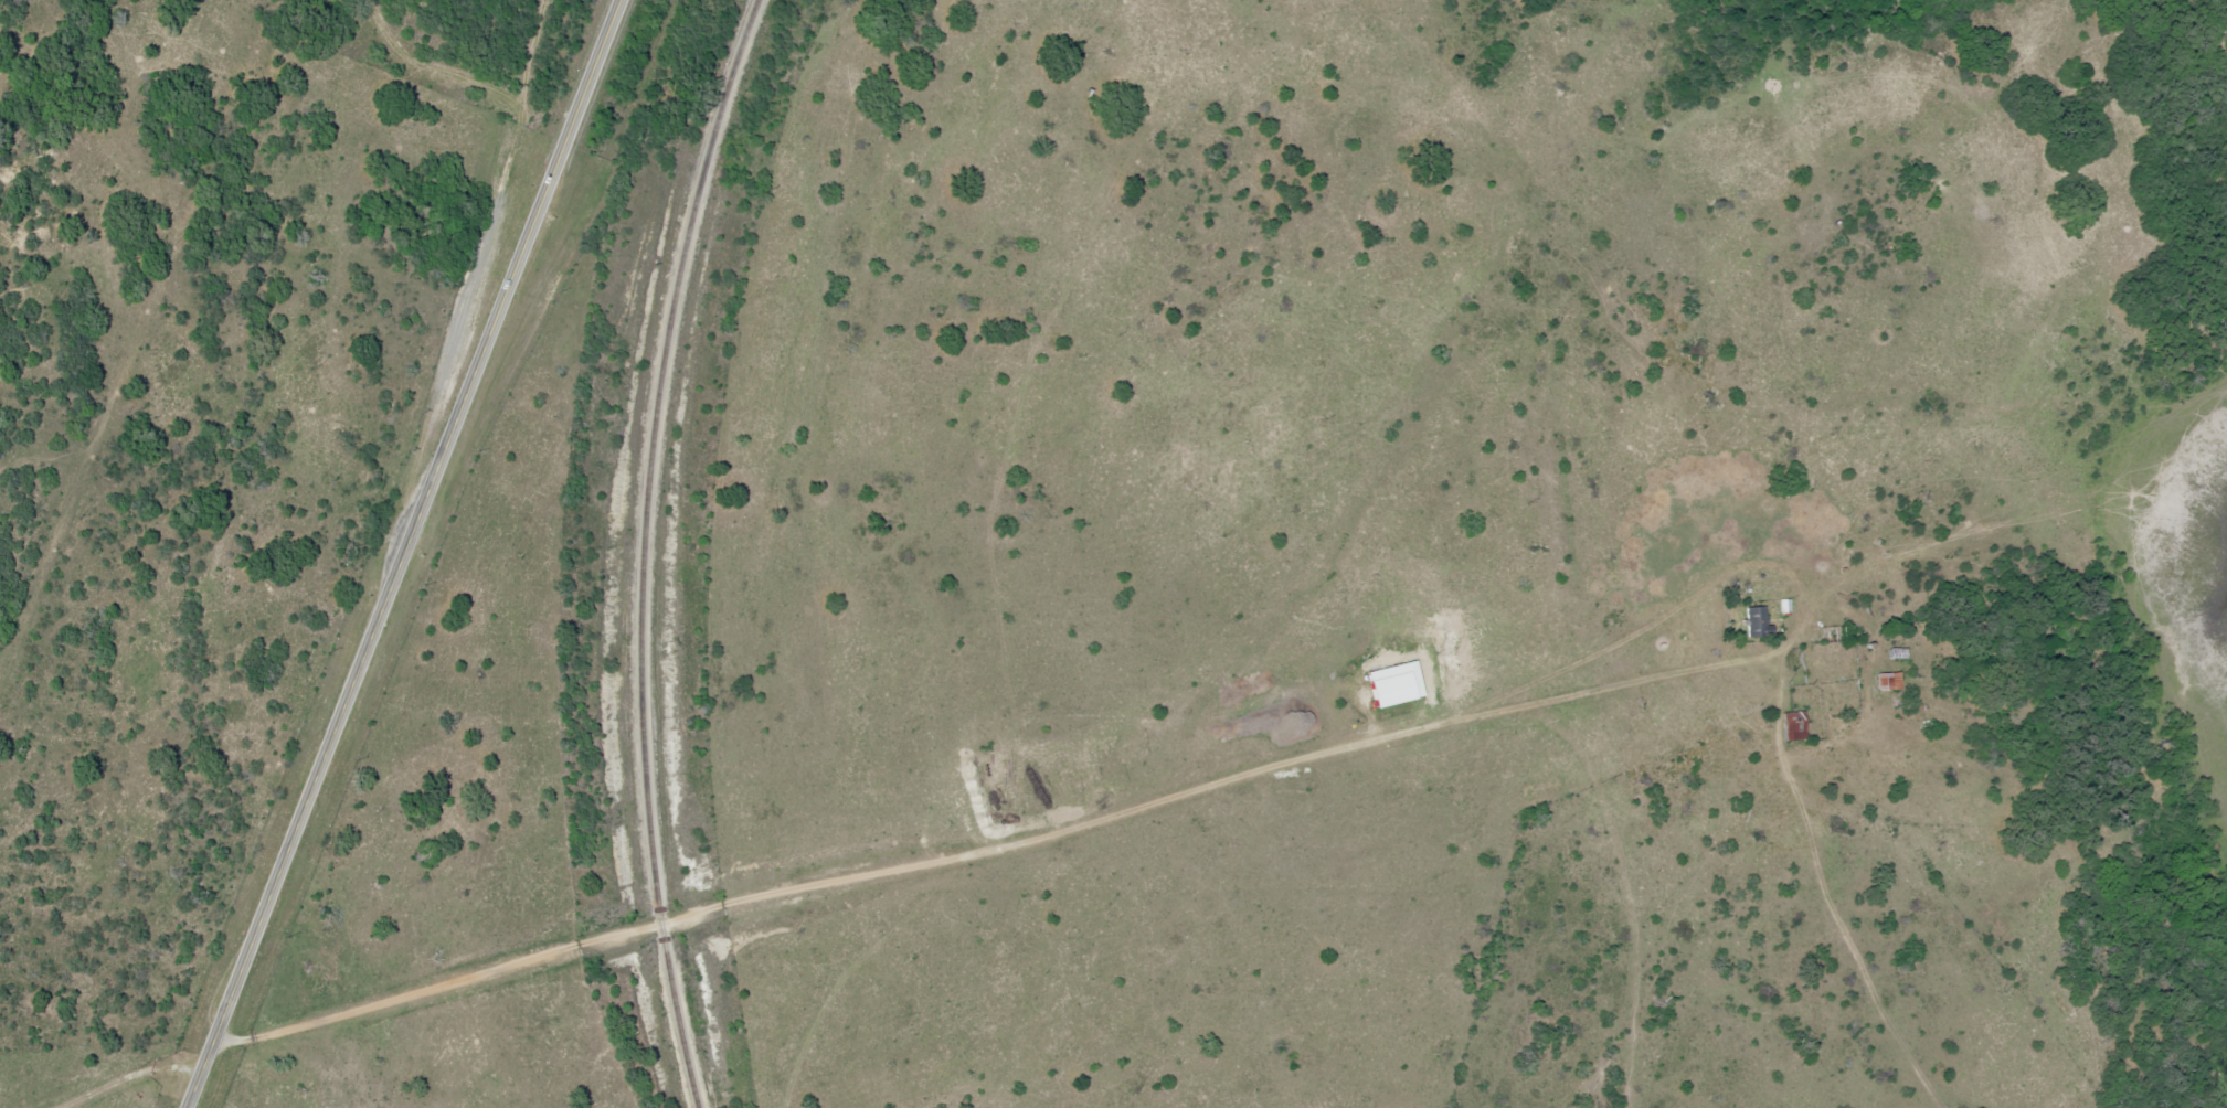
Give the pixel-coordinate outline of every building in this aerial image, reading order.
[(1765,606),(1744,607),(1746,638),(1767,636),(1765,606)] [(1905,658),(1905,650),(1889,650),(1889,658),(1905,658)] [(1875,673),(1875,690),(1899,690),(1899,673),(1875,673)] [(1805,739),(1802,711),(1781,713),(1783,741),(1805,739)]
